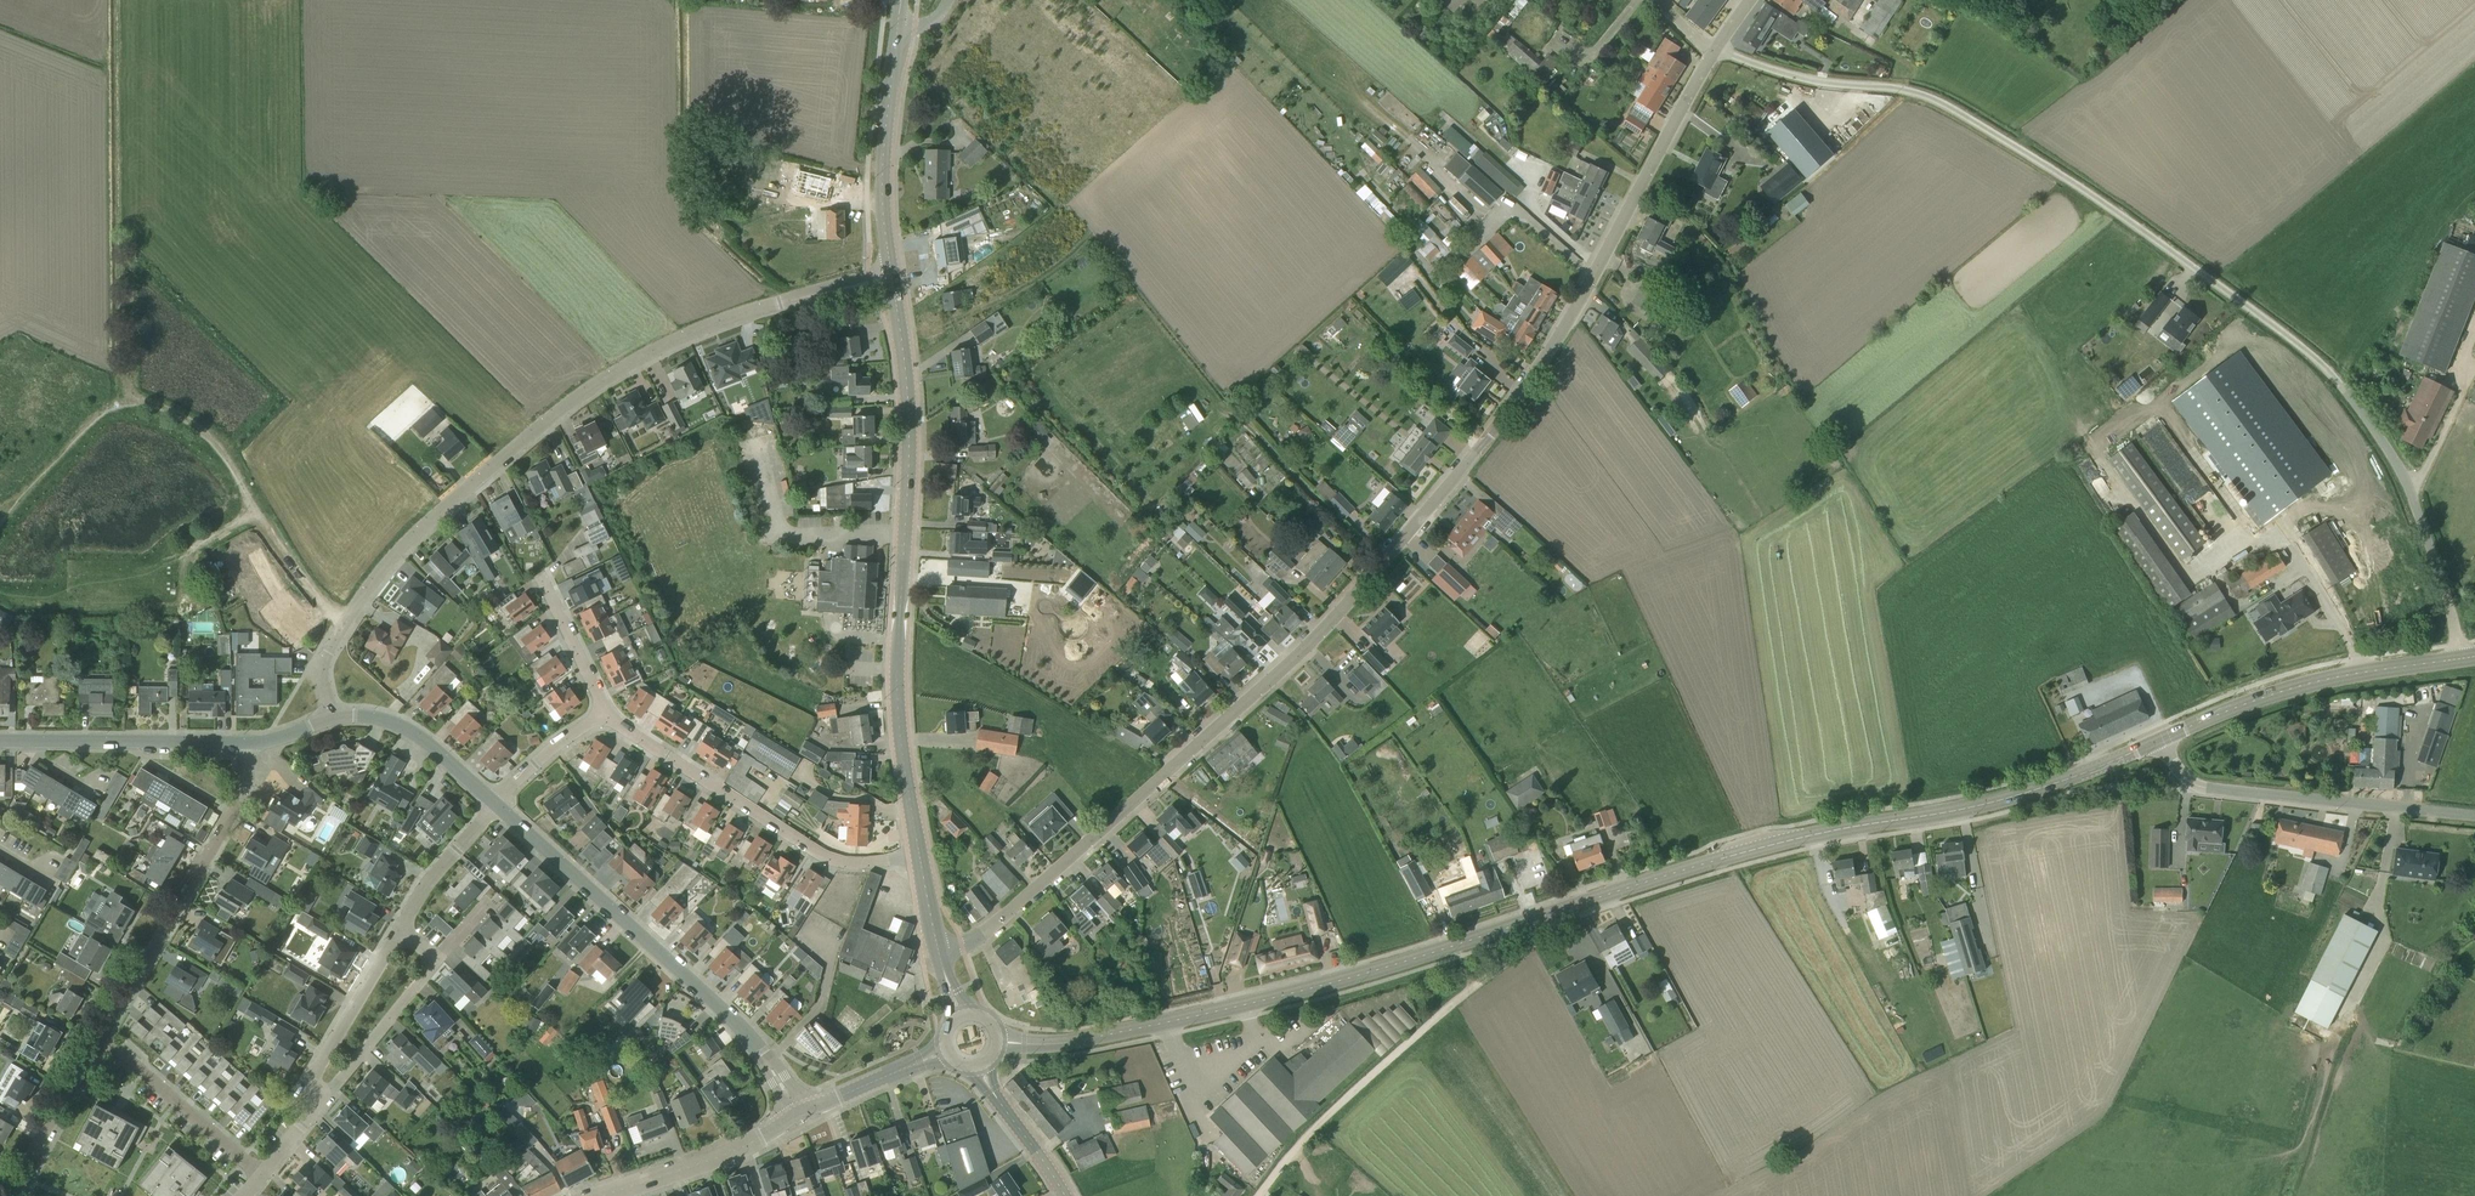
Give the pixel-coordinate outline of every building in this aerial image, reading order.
[(1502,21),(1510,26),(1528,0),(1527,0),(1517,0),(1502,21)] [(1694,7),(1686,17),(1703,30),(1726,0),(1699,0),(1694,7)] [(1773,0),(1783,7),(1793,16),(1796,11),(1795,10),(1803,0),(1773,0)] [(1807,1),(1806,2),(1819,12),(1823,7),(1826,3),(1822,0),(1806,0),(1807,1)] [(1828,9),(1848,22),(1863,0),(1834,0),(1828,9)] [(1876,39),(1902,0),(1881,0),(1861,30),(1875,40),(1876,39)] [(1764,39),(1773,24),(1779,28),(1786,17),(1780,13),(1780,12),(1766,4),(1743,40),(1757,49),(1764,39)] [(1798,19),(1792,29),(1804,37),(1811,26),(1798,19)] [(1635,42),(1624,31),(1618,36),(1630,47),(1635,42)] [(1493,41),(1541,83),(1558,63),(1549,54),(1542,63),(1507,33),(1504,37),(1500,34),(1493,41)] [(1649,66),(1657,71),(1656,72),(1675,83),(1686,66),(1673,58),(1680,47),(1666,38),(1653,57),(1650,66),(1649,66)] [(1213,53),(1210,61),(1216,64),(1220,56),(1213,53)] [(1649,66),(1640,81),(1647,86),(1638,102),(1655,113),(1656,113),(1675,83),(1656,72),(1657,71),(1649,66)] [(1751,102),(1743,114),(1757,124),(1764,114),(1765,112),(1751,102)] [(1794,110),(1768,133),(1807,178),(1834,155),(1833,155),(1794,110)] [(1629,115),(1623,124),(1640,135),(1646,126),(1629,115)] [(990,146),(979,136),(975,140),(975,139),(958,155),(970,168),(987,152),(986,150),(990,146)] [(1580,146),(1563,138),(1558,148),(1575,156),(1580,146)] [(1370,155),(1377,163),(1384,157),(1378,149),(1370,155)] [(1510,194),(1520,184),(1484,152),(1483,153),(1478,149),(1471,157),(1476,162),(1475,163),(1510,194)] [(1707,149),(1692,179),(1703,185),(1706,186),(1704,192),(1718,199),(1727,182),(1717,176),(1726,159),(1718,155),(1707,149)] [(924,199),(949,199),(949,189),(946,188),(946,171),(949,171),(949,150),(925,150),(925,177),(926,177),(926,183),(925,183),(924,199)] [(1443,167),(1470,191),(1488,207),(1501,192),(1483,176),(1456,153),(1443,167)] [(1585,176),(1583,180),(1601,189),(1609,172),(1598,167),(1591,164),(1591,165),(1582,161),(1577,171),(1585,176)] [(1760,187),(1771,200),(1775,205),(1803,181),(1799,177),(1788,164),(1760,187)] [(1551,169),(1546,181),(1555,185),(1560,174),(1551,169)] [(1577,192),(1595,201),(1601,189),(1583,180),(1565,172),(1561,181),(1564,183),(1561,189),(1570,193),(1576,196),(1577,192)] [(1550,196),(1555,185),(1546,181),(1541,191),(1550,196)] [(1409,182),(1398,193),(1418,214),(1429,204),(1409,182)] [(1363,184),(1355,191),(1387,226),(1396,218),(1363,184)] [(1568,212),(1585,221),(1595,201),(1577,192),(1576,196),(1570,193),(1561,189),(1558,196),(1554,194),(1550,203),(1568,212)] [(1801,193),(1786,204),(1794,216),(1810,204),(1801,193)] [(807,196),(807,208),(826,207),(826,196),(807,196)] [(783,204),(765,207),(766,214),(785,211),(783,204)] [(948,276),(948,273),(963,267),(962,264),(958,237),(957,237),(956,231),(969,225),(970,226),(972,225),(972,224),(981,220),(975,208),(977,208),(977,207),(939,224),(939,226),(944,224),(946,230),(944,232),(941,233),(942,239),(934,240),(938,267),(946,266),(947,276),(948,276)] [(843,210),(826,210),(827,227),(827,239),(844,239),(843,210)] [(1666,228),(1668,229),(1673,220),(1664,216),(1653,210),(1649,218),(1649,217),(1639,237),(1645,240),(1641,248),(1652,253),(1655,249),(1670,256),(1674,248),(1659,240),(1666,228)] [(1427,262),(1439,252),(1443,256),(1450,250),(1441,241),(1435,234),(1434,234),(1425,223),(1416,231),(1421,237),(1418,240),(1422,245),(1416,250),(1427,262)] [(1495,265),(1504,257),(1489,241),(1480,249),(1495,265)] [(2474,297),(2474,254),(2445,242),(2399,355),(2444,373),(2474,297)] [(1376,277),(1367,285),(1377,296),(1386,288),(1413,262),(1403,252),(1376,277)] [(1464,264),(1479,280),(1488,272),(1473,256),(1464,264)] [(1479,280),(1464,264),(1455,272),(1470,288),(1479,280)] [(1664,285),(1658,282),(1647,276),(1633,303),(1650,312),(1664,285)] [(1529,277),(1523,286),(1517,282),(1512,289),(1515,293),(1514,294),(1545,315),(1546,314),(1547,315),(1551,309),(1549,308),(1554,300),(1557,294),(1529,277)] [(973,297),(980,296),(979,288),(971,289),(973,297)] [(945,311),(957,309),(963,309),(961,299),(973,297),(971,289),(942,293),(945,311)] [(2147,311),(2140,321),(2149,328),(2156,319),(2171,300),(2161,292),(2147,311)] [(1508,308),(1512,311),(1513,312),(1521,316),(1519,319),(1529,325),(1536,330),(1545,315),(1514,294),(1505,306),(1508,308)] [(1503,325),(1511,330),(1511,332),(1528,343),(1534,334),(1533,334),(1536,330),(1529,325),(1519,319),(1521,316),(1513,312),(1512,311),(1508,308),(1505,306),(1500,303),(1494,304),(1492,308),(1492,312),(1496,313),(1501,313),(1502,318),(1499,322),(1503,325)] [(2172,318),(2163,329),(2172,336),(2166,345),(2179,354),(2185,346),(2181,343),(2190,332),(2192,328),(2200,319),(2184,307),(2177,316),(2174,320),(2172,318)] [(1482,311),(1472,326),(1497,343),(1500,337),(1505,340),(1523,351),(1527,344),(1528,344),(1528,343),(1511,332),(1511,330),(1503,325),(1483,312),(1482,311)] [(995,337),(1008,328),(997,312),(970,330),(980,345),(994,335),(995,337)] [(1603,315),(1592,333),(1605,340),(1602,345),(1613,351),(1623,335),(1618,325),(1613,322),(1603,315)] [(1341,318),(1327,331),(1332,336),(1346,324),(1341,318)] [(816,335),(818,349),(831,347),(833,359),(848,358),(860,356),(860,355),(857,337),(858,337),(840,339),(839,332),(816,335)] [(1454,335),(1448,343),(1466,357),(1472,349),(1454,335)] [(1641,338),(1628,350),(1657,382),(1670,370),(1641,338)] [(717,357),(708,360),(711,369),(716,382),(719,389),(743,380),(739,373),(757,366),(755,361),(751,350),(740,354),(737,349),(735,341),(714,349),(717,357)] [(955,379),(963,378),(965,380),(970,379),(971,377),(972,377),(972,376),(981,375),(979,366),(971,368),(968,348),(964,349),(963,348),(960,348),(960,350),(951,351),(955,379)] [(2243,348),(2179,396),(2255,498),(2247,503),(2262,524),(2334,471),(2243,348)] [(1445,379),(1440,385),(1454,399),(1459,393),(1461,395),(1463,392),(1473,400),(1489,381),(1477,372),(1481,368),(1470,359),(1463,367),(1470,373),(1464,381),(1461,378),(1456,385),(1445,379)] [(695,373),(690,362),(673,370),(678,380),(670,383),(676,394),(678,400),(685,396),(686,397),(702,388),(695,373)] [(831,384),(831,383),(841,383),(841,386),(848,386),(848,395),(857,394),(869,394),(869,378),(860,378),(860,373),(848,374),(848,367),(841,367),(830,367),(830,370),(821,370),(822,373),(819,373),(819,384),(831,384)] [(2397,376),(2407,381),(2411,373),(2403,369),(2403,371),(2400,369),(2397,376)] [(2116,389),(2126,399),(2141,386),(2131,375),(2116,389)] [(2427,438),(2428,438),(2453,391),(2425,377),(2408,409),(2407,412),(2405,410),(2403,413),(2398,424),(2407,428),(2401,439),(2421,449),(2427,438)] [(1729,391),(1742,407),(1757,395),(1744,379),(1729,391)] [(986,381),(971,390),(977,399),(992,390),(986,381)] [(617,404),(622,415),(614,419),(620,432),(629,428),(643,421),(647,429),(665,420),(661,414),(656,403),(645,408),(636,390),(626,395),(628,398),(617,404)] [(850,399),(838,399),(838,396),(826,397),(827,406),(850,406),(850,399)] [(979,409),(972,397),(963,402),(969,414),(979,409)] [(767,401),(745,410),(749,420),(773,425),(767,401)] [(683,425),(671,402),(663,406),(674,430),(683,425)] [(964,407),(951,407),(952,422),(952,440),(953,440),(953,448),(965,447),(965,444),(975,444),(975,439),(975,421),(968,421),(968,420),(967,420),(967,412),(964,411),(964,407)] [(442,420),(431,408),(412,425),(423,437),(442,420)] [(855,444),(855,436),(856,436),(861,436),(873,436),(872,416),(860,417),(857,417),(854,417),(854,429),(846,429),(842,429),(842,444),(855,444)] [(1657,420),(1670,437),(1676,432),(1663,416),(1657,420)] [(1049,430),(1037,419),(1029,428),(1045,444),(1051,438),(1046,434),(1049,430)] [(1415,475),(1425,461),(1426,462),(1427,461),(1426,460),(1430,456),(1431,455),(1430,455),(1449,431),(1434,419),(1400,463),(1415,475)] [(1333,437),(1345,448),(1361,431),(1350,421),(1346,425),(1344,424),(1333,437)] [(579,468),(587,485),(594,481),(606,475),(602,466),(590,472),(587,465),(599,458),(597,454),(607,449),(604,443),(599,433),(594,422),(594,423),(576,431),(584,446),(575,450),(581,461),(583,466),(579,468)] [(1296,431),(1300,438),(1311,431),(1307,425),(1296,431)] [(463,447),(456,438),(447,429),(441,434),(447,440),(438,449),(440,451),(448,460),(463,447)] [(2206,543),(2131,442),(2107,460),(2181,561),(2206,543)] [(969,456),(973,456),(974,462),(985,462),(985,459),(996,459),(995,445),(985,445),(985,447),(969,447),(969,456)] [(861,446),(855,446),(855,454),(850,454),(846,454),(846,458),(846,466),(840,466),(840,478),(844,478),(857,478),(857,471),(857,468),(861,468),(873,468),(873,446),(861,446)] [(583,486),(582,485),(577,474),(568,478),(561,465),(550,470),(546,460),(536,464),(537,467),(526,472),(531,483),(529,484),(534,496),(555,487),(560,498),(583,486)] [(956,465),(935,463),(934,477),(955,479),(956,465)] [(1245,488),(1255,480),(1245,468),(1235,476),(1245,488)] [(1353,509),(1337,493),(1336,493),(1323,480),(1315,488),(1328,502),(1344,518),(1353,509)] [(826,509),(844,508),(858,508),(871,508),(871,494),(844,494),(844,484),(826,487),(826,509)] [(536,528),(528,513),(522,502),(514,506),(508,495),(489,504),(495,515),(502,529),(514,523),(520,536),(536,528)] [(1391,495),(1369,518),(1384,530),(1404,507),(1391,495)] [(953,496),(952,514),(964,515),(968,515),(973,515),(973,506),(980,506),(980,497),(969,497),(965,496),(953,496)] [(1486,530),(1490,533),(1495,527),(1502,533),(1515,519),(1502,508),(1493,500),(1486,507),(1478,500),(1466,513),(1486,530)] [(594,509),(581,515),(586,527),(599,520),(594,509)] [(2110,526),(2166,610),(2190,595),(2133,510),(2110,526)] [(1486,530),(1466,513),(1462,518),(1446,537),(1453,544),(1450,547),(1460,555),(1462,557),(1486,530)] [(470,538),(463,543),(466,547),(478,566),(480,570),(488,566),(482,557),(498,547),(492,538),(494,536),(489,527),(486,529),(479,517),(475,520),(474,520),(468,524),(468,525),(471,530),(466,532),(470,538)] [(1323,531),(1312,522),(1308,519),(1302,526),(1316,539),(1323,531)] [(987,532),(987,531),(992,532),(992,523),(986,522),(967,521),(967,530),(968,530),(968,531),(987,532)] [(1193,521),(1184,529),(1198,542),(1206,533),(1193,521)] [(2333,584),(2355,571),(2325,522),(2315,529),(2302,537),(2327,577),(2328,576),(2333,584)] [(561,566),(567,578),(591,566),(586,555),(598,549),(596,544),(609,538),(602,523),(584,532),(589,543),(573,550),(577,559),(561,566)] [(1183,549),(1192,539),(1185,533),(1186,532),(1175,523),(1169,530),(1174,534),(1173,534),(1179,539),(1176,543),(1183,549)] [(948,543),(948,548),(950,550),(949,552),(962,553),(967,553),(986,554),(987,532),(968,531),(968,534),(963,534),(950,533),(950,542),(948,543)] [(1318,540),(1306,553),(1332,576),(1344,563),(1318,540)] [(465,566),(466,567),(465,568),(465,569),(465,570),(465,571),(466,572),(466,573),(467,574),(468,575),(469,575),(470,575),(471,576),(472,576),(472,575),(473,575),(474,575),(475,574),(476,573),(476,572),(477,572),(477,571),(477,569),(476,569),(476,567),(478,566),(466,547),(461,552),(460,551),(452,542),(439,555),(436,551),(429,558),(430,560),(424,566),(432,575),(438,582),(453,597),(460,591),(448,578),(454,572),(455,573),(464,565),(464,566),(463,566),(464,567),(465,566)] [(818,571),(816,611),(841,613),(853,614),(853,607),(874,608),(877,563),(871,563),(872,546),(860,545),(845,544),(844,558),(831,558),(831,561),(826,560),(825,571),(818,571)] [(1281,579),(1287,572),(1293,565),(1279,552),(1273,547),(1267,554),(1272,559),(1274,561),(1268,568),(1281,579)] [(2276,552),(2233,579),(2228,571),(2221,575),(2235,598),(2240,595),(2242,598),(2249,594),(2247,591),(2293,562),(2285,548),(2277,553),(2276,552)] [(1556,557),(1548,549),(1544,554),(1545,555),(1543,558),(1547,562),(1551,558),(1554,560),(1556,557)] [(1012,552),(992,551),(992,561),(1011,562),(1012,552)] [(1320,589),(1332,576),(1306,553),(1295,566),(1297,569),(1320,589)] [(620,554),(610,559),(622,584),(632,579),(620,554)] [(1151,556),(1140,569),(1146,573),(1157,561),(1151,556)] [(605,571),(612,570),(609,560),(602,561),(605,571)] [(989,563),(961,561),(949,560),(948,575),(960,575),(988,577),(989,563)] [(1470,584),(1447,563),(1436,574),(1459,595),(1470,584)] [(576,587),(568,591),(575,606),(587,601),(601,594),(602,593),(596,582),(604,578),(599,568),(572,581),(576,587)] [(1146,574),(1146,573),(1140,569),(1123,589),(1128,593),(1139,582),(1142,584),(1149,576),(1146,574)] [(1065,584),(1080,598),(1094,583),(1079,570),(1065,584)] [(417,618),(422,611),(431,617),(443,599),(422,583),(412,576),(405,585),(408,587),(397,602),(405,608),(405,609),(407,611),(417,618)] [(1265,608),(1289,633),(1301,621),(1301,620),(1300,620),(1282,603),(1289,596),(1291,599),(1292,598),(1273,580),(1266,588),(1275,597),(1265,608)] [(2214,582),(2170,610),(2191,643),(2235,615),(2214,582)] [(1204,585),(1197,593),(1211,605),(1217,597),(1204,585)] [(1006,589),(960,587),(947,586),(946,613),(1004,617),(1006,589)] [(2270,612),(2254,622),(2266,642),(2279,633),(2280,635),(2295,626),(2293,624),(2304,617),(2304,618),(2315,611),(2302,590),(2280,604),(2275,595),(2274,595),(2263,602),(2263,603),(2270,612)] [(280,595),(262,612),(296,647),(305,638),(302,635),(305,633),(311,627),(291,607),(296,602),(287,593),(282,597),(280,595)] [(521,617),(522,618),(528,614),(527,612),(535,607),(525,594),(515,601),(510,595),(500,602),(497,604),(506,617),(510,614),(515,621),(521,617)] [(581,619),(586,628),(607,618),(604,610),(608,608),(601,594),(587,601),(590,608),(580,613),(583,619),(581,619)] [(1241,619),(1248,611),(1231,594),(1223,602),(1241,619)] [(1384,607),(1361,630),(1376,645),(1379,642),(1387,634),(1393,640),(1402,632),(1396,626),(1399,623),(1384,607)] [(2247,610),(2252,619),(2258,616),(2253,607),(2247,610)] [(1265,608),(1264,609),(1266,611),(1257,620),(1263,627),(1261,629),(1277,644),(1277,645),(1289,633),(1265,608)] [(608,644),(622,637),(615,623),(619,621),(616,614),(607,618),(586,628),(590,637),(591,636),(594,642),(604,637),(608,644)] [(1208,616),(1203,621),(1225,639),(1234,647),(1237,649),(1237,648),(1236,647),(1241,642),(1254,655),(1265,642),(1243,621),(1235,629),(1222,617),(1215,623),(1208,616)] [(377,627),(366,645),(384,656),(382,659),(390,663),(397,652),(403,641),(410,629),(407,627),(397,620),(388,634),(377,627)] [(953,622),(949,632),(962,637),(966,627),(953,622)] [(653,623),(645,627),(648,633),(656,629),(653,623)] [(1488,623),(1484,629),(1493,637),(1498,631),(1488,623)] [(536,648),(538,650),(544,646),(542,644),(550,638),(540,625),(530,633),(525,626),(512,636),(521,648),(525,646),(531,653),(536,648)] [(1168,637),(1184,651),(1192,641),(1175,628),(1168,637)] [(237,633),(237,645),(249,645),(249,633),(237,633)] [(229,654),(228,635),(217,635),(218,654),(229,654)] [(628,661),(629,662),(638,657),(634,649),(633,649),(630,643),(631,643),(627,635),(622,637),(608,644),(612,652),(601,657),(604,662),(602,663),(607,672),(628,661)] [(965,636),(960,645),(972,651),(977,643),(965,636)] [(1209,666),(1217,675),(1225,668),(1231,675),(1244,664),(1236,655),(1231,649),(1234,647),(1225,639),(1220,643),(1211,651),(1203,658),(1209,666)] [(2206,649),(2219,648),(2218,639),(2205,639),(2206,649)] [(438,666),(452,650),(441,640),(426,656),(438,666)] [(451,654),(460,661),(467,653),(463,650),(465,648),(460,644),(451,654)] [(1372,646),(1362,655),(1380,673),(1389,664),(1372,646)] [(1179,651),(1172,660),(1188,673),(1195,664),(1179,651)] [(552,679),(553,681),(559,676),(558,675),(565,669),(556,656),(545,664),(541,657),(531,664),(528,667),(537,680),(541,677),(546,684),(552,679)] [(289,658),(260,658),(260,665),(237,665),(236,701),(236,715),(252,715),(252,704),(276,704),(276,674),(291,674),(291,658),(289,658)] [(632,669),(629,662),(628,661),(607,672),(611,681),(612,680),(615,685),(625,681),(629,688),(643,681),(636,667),(632,669)] [(419,682),(433,668),(426,662),(413,676),(419,682)] [(446,714),(451,709),(451,706),(448,703),(451,699),(443,691),(457,676),(444,664),(422,689),(428,696),(420,705),(432,717),(439,710),(444,714),(446,714)] [(1357,667),(1347,677),(1360,691),(1362,690),(1366,693),(1377,683),(1361,665),(1358,668),(1357,667)] [(2081,667),(2056,678),(2063,695),(2089,684),(2081,667)] [(8,714),(8,701),(8,681),(17,681),(17,668),(0,668),(0,714),(8,714)] [(761,668),(757,679),(782,687),(786,676),(761,668)] [(168,669),(168,681),(177,681),(177,669),(168,669)] [(221,670),(221,688),(231,688),(232,670),(221,670)] [(1204,683),(1200,680),(1193,672),(1179,685),(1186,693),(1197,706),(1212,692),(1204,683)] [(80,699),(80,711),(80,714),(101,714),(112,714),(112,702),(112,695),(112,690),(112,681),(109,681),(109,673),(84,673),(84,680),(80,680),(80,690),(80,699)] [(1333,688),(1330,685),(1321,676),(1307,690),(1315,699),(1318,702),(1319,701),(1320,702),(1327,695),(1335,704),(1336,706),(1343,700),(1333,689),(1333,688)] [(58,703),(58,691),(58,678),(43,677),(43,683),(25,683),(25,693),(24,705),(25,705),(25,704),(35,704),(35,700),(43,701),(43,714),(61,714),(61,705),(64,705),(64,703),(58,703)] [(190,692),(190,699),(190,711),(207,711),(207,709),(212,709),(212,715),(223,715),(223,711),(224,711),(224,699),(224,692),(213,692),(213,684),(202,684),(200,682),(193,682),(190,684),(190,692)] [(570,688),(566,691),(561,684),(554,690),(545,697),(541,699),(551,712),(555,709),(560,716),(566,712),(567,713),(573,709),(572,707),(579,702),(570,688)] [(168,702),(168,686),(139,686),(139,703),(139,715),(151,715),(151,702),(168,702)] [(2448,697),(2460,701),(2463,691),(2452,687),(2448,697)] [(654,710),(662,697),(650,689),(647,693),(640,688),(636,694),(634,693),(630,700),(632,700),(627,708),(640,717),(647,706),(654,710)] [(2095,717),(2080,724),(2089,745),(2149,718),(2136,690),(2091,710),(2095,717)] [(1119,724),(1113,735),(1137,749),(1141,743),(1148,747),(1153,743),(1154,744),(1169,730),(1160,720),(1161,718),(1164,721),(1171,714),(1169,712),(1171,710),(1169,709),(1165,705),(1144,692),(1132,702),(1144,715),(1151,724),(1143,731),(1145,734),(1142,737),(1119,724)] [(667,734),(680,714),(673,710),(676,705),(662,697),(654,710),(661,715),(654,725),(660,728),(659,729),(667,734)] [(2077,697),(2065,702),(2071,716),(2083,711),(2077,697)] [(470,739),(482,726),(473,719),(480,711),(468,700),(452,717),(459,723),(450,733),(463,744),(469,737),(470,739)] [(850,727),(870,724),(869,713),(837,718),(834,704),(822,705),(817,706),(818,718),(829,716),(830,726),(849,723),(850,727)] [(1295,718),(1270,705),(1269,707),(1265,705),(1261,712),(1265,714),(1264,715),(1290,729),(1295,718)] [(2394,789),(2395,768),(2398,768),(2399,751),(2396,750),(2396,739),(2397,739),(2399,708),(2376,707),(2374,739),(2374,749),(2359,748),(2358,766),(2355,766),(2354,787),(2394,789)] [(2435,710),(2429,726),(2449,733),(2454,717),(2435,710)] [(958,712),(946,713),(947,733),(964,732),(964,731),(976,730),(975,721),(979,720),(978,711),(975,711),(963,712),(958,712)] [(695,737),(703,723),(690,715),(687,719),(680,714),(667,734),(675,740),(676,739),(681,742),(687,732),(695,737)] [(1032,719),(1012,716),(1009,732),(1029,735),(1032,719)] [(708,761),(721,740),(714,736),(717,732),(703,723),(695,737),(702,741),(695,751),(700,754),(700,755),(708,761)] [(872,736),(870,724),(850,727),(849,723),(830,726),(832,733),(850,731),(853,745),(860,744),(872,742),(871,737),(872,736)] [(2416,760),(2437,767),(2449,733),(2429,726),(2416,760)] [(976,748),(1014,755),(1017,736),(979,730),(976,748)] [(512,754),(503,746),(507,742),(495,731),(482,744),(489,751),(480,760),(493,772),(499,765),(501,766),(512,754)] [(742,751),(755,760),(767,767),(787,779),(795,765),(800,757),(754,731),(744,749),(742,751)] [(1252,746),(1239,731),(1206,760),(1219,775),(1232,763),(1238,771),(1244,766),(1247,770),(1255,764),(1251,759),(1258,754),(1252,746)] [(1287,747),(1289,739),(1277,736),(1275,744),(1287,747)] [(609,764),(603,759),(610,748),(596,740),(591,748),(589,747),(585,753),(587,754),(583,760),(590,765),(587,769),(601,777),(609,764)] [(721,740),(708,761),(716,766),(717,765),(722,768),(726,761),(734,766),(735,763),(742,751),(744,749),(731,740),(728,745),(721,740)] [(825,752),(806,741),(799,753),(818,764),(825,752)] [(1340,741),(1333,746),(1342,759),(1349,754),(1340,741)] [(347,746),(346,746),(346,745),(345,745),(344,744),(343,744),(342,744),(341,745),(340,745),(340,746),(340,747),(339,748),(335,750),(335,749),(321,753),(321,754),(319,755),(321,762),(323,761),(327,772),(345,767),(347,774),(367,769),(376,753),(359,743),(355,750),(354,749),(353,748),(352,748),(351,749),(347,746)] [(763,773),(767,767),(755,760),(742,751),(735,763),(734,766),(725,781),(757,803),(765,790),(744,775),(750,765),(763,773)] [(846,770),(846,775),(852,775),(852,781),(869,782),(870,761),(855,760),(855,752),(841,752),(826,751),(825,761),(841,762),(840,770),(846,770)] [(405,809),(407,804),(413,794),(405,789),(404,790),(393,783),(405,762),(391,754),(385,765),(379,775),(378,775),(366,795),(392,811),(397,804),(405,809)] [(601,777),(614,786),(617,782),(624,786),(628,780),(629,781),(634,775),(632,774),(637,766),(623,757),(616,768),(609,764),(601,777)] [(15,769),(15,782),(23,783),(26,785),(24,790),(31,795),(34,789),(35,790),(44,774),(31,766),(27,772),(24,770),(24,769),(15,769)] [(132,784),(145,792),(155,776),(141,768),(132,784)] [(630,789),(624,798),(633,804),(635,801),(650,810),(657,798),(654,796),(657,792),(659,793),(663,786),(661,785),(666,777),(652,769),(645,780),(639,775),(632,785),(630,789)] [(988,793),(998,777),(990,771),(979,788),(988,793)] [(112,778),(123,785),(127,778),(116,772),(112,778)] [(44,774),(35,790),(48,797),(57,781),(44,774)] [(1518,808),(1544,792),(1533,775),(1507,792),(1518,808)] [(142,797),(140,800),(148,805),(153,808),(158,799),(168,784),(155,776),(145,792),(142,797)] [(108,785),(120,791),(123,785),(112,778),(108,785)] [(61,805),(70,789),(57,781),(48,797),(61,805)] [(311,781),(303,789),(321,804),(328,795),(311,781)] [(181,791),(168,784),(158,799),(171,807),(181,791)] [(108,785),(105,791),(109,794),(116,798),(120,791),(108,785)] [(573,797),(566,787),(553,797),(554,799),(546,805),(556,818),(561,819),(567,815),(566,810),(568,809),(577,821),(586,815),(573,797)] [(74,813),(83,797),(70,789),(61,805),(74,813)] [(677,819),(681,813),(682,814),(686,807),(685,806),(690,798),(676,789),(669,800),(662,796),(656,806),(651,814),(664,822),(669,814),(677,819)] [(803,800),(787,789),(781,798),(778,804),(788,811),(792,806),(797,809),(803,800)] [(184,815),(194,799),(181,791),(171,807),(184,815)] [(303,820),(312,806),(294,796),(294,797),(284,791),(280,799),(276,796),(268,809),(270,811),(263,822),(281,833),(288,821),(295,825),(299,817),(303,820)] [(594,791),(590,797),(596,801),(599,797),(598,794),(594,791)] [(844,818),(867,819),(868,805),(849,804),(849,802),(827,801),(829,798),(817,791),(810,803),(831,816),(836,817),(844,818)] [(116,798),(109,794),(106,798),(113,802),(116,798)] [(1028,826),(1042,842),(1051,835),(1057,830),(1065,822),(1064,821),(1071,814),(1053,794),(1045,801),(1050,806),(1028,826)] [(414,823),(417,825),(435,842),(436,843),(442,836),(440,835),(458,816),(450,809),(453,805),(442,796),(426,814),(413,807),(411,805),(402,819),(397,828),(400,829),(408,834),(414,823)] [(74,813),(77,814),(87,821),(96,805),(83,797),(74,813)] [(113,802),(106,798),(104,803),(110,807),(113,802)] [(194,799),(184,815),(197,823),(201,817),(207,808),(207,807),(194,799)] [(15,815),(18,817),(27,802),(15,801),(15,802),(7,815),(15,815)] [(705,831),(709,825),(711,826),(715,820),(713,819),(719,811),(705,802),(698,813),(691,808),(682,822),(695,831),(698,827),(705,831)] [(110,807),(104,803),(101,807),(108,811),(110,807)] [(788,811),(777,804),(772,811),(783,819),(788,811)] [(1184,835),(1189,831),(1192,834),(1202,825),(1190,812),(1183,819),(1172,806),(1157,819),(1168,832),(1175,825),(1184,835)] [(108,811),(101,807),(99,811),(105,815),(108,811)] [(207,808),(201,817),(208,820),(213,812),(207,808)] [(1606,810),(1595,814),(1600,829),(1611,825),(1606,810)] [(105,815),(99,811),(96,816),(103,820),(105,815)] [(966,827),(951,812),(941,822),(956,837),(966,827)] [(176,825),(179,819),(168,814),(165,820),(176,825)] [(614,814),(612,817),(620,822),(622,819),(614,814)] [(396,830),(397,828),(402,819),(395,815),(390,823),(392,824),(390,826),(396,830)] [(606,826),(596,815),(581,829),(592,840),(606,826)] [(1591,817),(1583,819),(1585,825),(1593,823),(1591,817)] [(866,846),(867,819),(844,818),(844,826),(838,826),(838,839),(847,840),(847,845),(866,846)] [(2221,844),(2223,821),(2209,819),(2209,821),(2202,821),(2202,819),(2188,818),(2186,841),(2188,841),(2187,851),(2197,851),(2198,842),(2221,844)] [(2339,856),(2344,832),(2280,819),(2277,830),(2275,843),(2304,849),(2302,856),(2312,858),(2314,851),(2339,856)] [(706,843),(700,852),(711,859),(715,858),(722,848),(729,852),(733,846),(735,847),(739,841),(737,840),(742,832),(728,823),(721,834),(715,830),(708,840),(706,843)] [(184,845),(178,841),(182,834),(168,826),(164,833),(169,835),(161,849),(177,858),(184,845)] [(135,827),(128,829),(130,836),(137,834),(135,827)] [(200,829),(194,838),(203,843),(206,837),(207,836),(208,834),(200,829)] [(2152,829),(2151,855),(2168,855),(2168,829),(2152,829)] [(1517,852),(1509,830),(1481,840),(1489,862),(1517,852)] [(590,843),(582,852),(587,857),(586,858),(592,863),(593,862),(599,868),(605,861),(606,862),(610,857),(611,857),(609,856),(611,854),(603,847),(611,838),(603,831),(591,844),(590,843)] [(1032,852),(1021,840),(1020,841),(1013,832),(1006,838),(1014,847),(1006,853),(1017,865),(1032,852)] [(1142,833),(1127,846),(1135,855),(1138,859),(1145,853),(1158,868),(1171,857),(1157,841),(1153,845),(1150,842),(1142,833)] [(1182,851),(1165,833),(1158,840),(1175,858),(1182,851)] [(989,834),(983,840),(996,853),(1002,848),(989,834)] [(1586,838),(1583,840),(1584,841),(1592,865),(1605,861),(1601,849),(1600,846),(1604,844),(1600,834),(1586,838)] [(247,848),(241,858),(251,865),(253,866),(254,863),(255,864),(249,874),(266,885),(272,874),(263,868),(273,853),(281,858),(289,845),(283,842),(273,835),(266,847),(251,838),(245,847),(247,848)] [(379,843),(365,835),(357,850),(371,858),(379,843)] [(496,864),(513,845),(502,835),(485,854),(496,864)] [(737,852),(734,856),(730,863),(739,869),(744,862),(748,864),(750,860),(758,865),(762,859),(763,860),(767,853),(766,852),(771,845),(757,836),(750,847),(743,842),(737,852)] [(87,846),(90,841),(83,837),(81,842),(87,846)] [(1574,843),(1571,844),(1571,845),(1574,853),(1573,853),(1575,858),(1579,870),(1592,865),(1584,841),(1583,840),(1574,843)] [(78,846),(85,850),(87,846),(81,842),(78,846)] [(622,871),(625,873),(632,880),(623,889),(636,901),(642,894),(643,895),(655,883),(658,879),(658,874),(645,863),(645,852),(633,842),(628,850),(624,847),(609,864),(620,874),(622,871)] [(1964,859),(1962,842),(1943,844),(1944,853),(1936,854),(1937,866),(1954,864),(1956,876),(1965,875),(1965,876),(1966,876),(1964,859)] [(513,845),(496,864),(501,869),(497,873),(503,879),(515,865),(524,855),(513,845)] [(78,846),(76,850),(75,851),(82,854),(84,852),(85,850),(78,846)] [(97,860),(97,859),(106,865),(111,856),(97,848),(92,857),(97,860)] [(2439,854),(2423,852),(2397,848),(2393,874),(2436,880),(2439,854)] [(169,871),(177,858),(161,849),(153,862),(169,871)] [(1895,869),(1896,877),(1900,901),(1908,900),(1904,876),(1903,867),(1914,866),(1914,861),(1912,849),(1891,853),(1893,865),(1894,869),(1895,869)] [(73,855),(80,859),(82,854),(75,851),(73,855)] [(85,853),(80,861),(92,868),(97,860),(92,857),(90,856),(85,853)] [(398,863),(388,857),(382,853),(365,882),(388,896),(389,894),(393,893),(392,889),(401,875),(393,871),(398,863)] [(1231,862),(1232,862),(1241,872),(1249,864),(1240,853),(1231,862)] [(1398,864),(1410,858),(1408,854),(1396,860),(1398,864)] [(80,859),(73,855),(70,859),(77,863),(80,859)] [(758,877),(754,884),(758,886),(763,885),(776,893),(781,886),(785,880),(787,881),(791,874),(789,873),(794,865),(781,857),(778,860),(771,856),(767,863),(760,873),(758,877)] [(62,863),(73,870),(77,863),(70,859),(66,857),(62,863)] [(1877,892),(1874,872),(1856,875),(1853,859),(1833,862),(1837,888),(1862,883),(1864,894),(1865,894),(1867,912),(1862,914),(1866,923),(1870,921),(1878,940),(1882,938),(1886,949),(1898,943),(1894,934),(1898,932),(1886,904),(1887,904),(1884,891),(1877,892)] [(1000,898),(1012,886),(1018,881),(998,860),(981,876),(1000,898)] [(1100,866),(1092,873),(1094,875),(1102,884),(1106,889),(1113,883),(1121,892),(1127,886),(1119,877),(1115,872),(1107,863),(1105,861),(1100,866)] [(1133,861),(1121,870),(1124,874),(1130,883),(1136,892),(1147,884),(1148,883),(1133,861)] [(147,877),(161,885),(169,871),(153,862),(145,875),(147,877)] [(672,921),(683,908),(674,901),(699,873),(683,862),(651,897),(660,905),(651,915),(664,926),(670,919),(672,921)] [(1164,864),(1169,880),(1179,877),(1174,862),(1164,864)] [(1412,862),(1400,868),(1417,900),(1431,893),(1423,877),(1421,878),(1412,862)] [(2309,862),(2298,898),(2313,903),(2316,894),(2320,895),(2329,869),(2309,862)] [(58,870),(69,876),(73,870),(62,863),(58,870)] [(1923,896),(1934,894),(1929,864),(1918,866),(1923,896)] [(475,865),(469,871),(480,881),(481,879),(482,879),(486,875),(475,865)] [(515,865),(503,879),(508,884),(520,871),(515,865)] [(20,874),(7,866),(0,878),(0,884),(10,890),(20,874)] [(548,877),(537,867),(528,878),(517,890),(522,894),(528,900),(531,896),(548,877)] [(139,871),(134,868),(130,875),(135,878),(139,871)] [(807,916),(822,893),(815,888),(822,877),(808,868),(803,876),(802,875),(798,882),(799,883),(795,889),(803,894),(794,908),(807,916)] [(1472,887),(1444,897),(1447,905),(1451,916),(1479,906),(1504,897),(1500,886),(1494,870),(1489,872),(1487,868),(1486,868),(1487,870),(1476,873),(1475,872),(1474,872),(1476,876),(1469,879),(1472,887)] [(1187,872),(1194,898),(1208,894),(1200,869),(1187,872)] [(58,870),(54,876),(65,883),(69,876),(58,870)] [(139,880),(143,874),(139,871),(135,878),(139,880)] [(451,886),(445,892),(464,910),(475,897),(480,892),(483,895),(490,887),(482,879),(481,879),(480,881),(469,871),(454,888),(451,886)] [(839,953),(839,970),(862,980),(864,976),(878,982),(877,982),(878,982),(881,976),(898,983),(903,972),(904,973),(913,950),(904,946),(913,924),(912,924),(903,920),(894,942),(862,928),(881,875),(869,871),(839,953)] [(517,890),(528,878),(523,873),(512,885),(517,890)] [(1304,873),(1291,876),(1292,882),(1306,879),(1304,873)] [(23,898),(33,882),(20,874),(10,890),(23,898)] [(139,880),(143,883),(147,877),(145,875),(143,874),(139,880)] [(559,887),(548,877),(531,896),(536,901),(542,905),(539,908),(540,909),(550,897),(559,887)] [(218,893),(212,903),(221,908),(217,915),(227,921),(231,914),(234,916),(240,906),(244,908),(247,903),(253,891),(242,885),(231,878),(225,890),(222,888),(219,893),(218,893)] [(23,898),(37,906),(46,890),(33,882),(23,898)] [(256,893),(270,902),(275,892),(261,884),(256,893)] [(993,899),(985,890),(980,884),(967,894),(971,899),(963,905),(976,920),(992,908),(988,903),(993,899)] [(1095,898),(1083,885),(1069,897),(1073,901),(1068,905),(1078,921),(1073,926),(1084,937),(1096,926),(1090,919),(1096,914),(1088,905),(1095,898)] [(2361,893),(2344,885),(2338,896),(2355,904),(2361,893)] [(2182,888),(2153,888),(2153,902),(2182,902),(2182,888)] [(359,895),(351,890),(343,903),(351,907),(341,925),(344,926),(354,932),(356,929),(365,935),(371,923),(374,925),(379,917),(372,913),(376,906),(359,895)] [(1114,910),(1121,905),(1108,890),(1102,896),(1114,910)] [(304,910),(311,912),(317,893),(310,891),(304,910)] [(101,895),(85,923),(102,933),(106,925),(108,920),(117,926),(117,927),(119,928),(120,927),(123,929),(124,928),(126,928),(131,921),(129,918),(134,911),(122,904),(124,899),(112,892),(108,899),(103,896),(101,895)] [(1102,896),(1095,901),(1108,916),(1107,917),(1114,925),(1120,919),(1113,911),(1114,910),(1102,896)] [(556,903),(550,897),(540,909),(545,914),(556,903)] [(524,916),(505,900),(499,906),(501,908),(496,914),(500,917),(494,923),(507,935),(517,945),(523,938),(524,938),(513,928),(524,916)] [(1319,900),(1302,904),(1310,933),(1326,929),(1319,900)] [(1966,903),(1946,909),(1950,923),(1957,948),(1956,948),(1961,965),(1962,965),(1966,975),(1986,969),(1980,949),(1978,949),(1972,929),(1974,928),(1966,903)] [(546,939),(551,934),(557,939),(575,920),(572,917),(574,915),(570,912),(572,910),(567,905),(565,907),(563,906),(550,919),(539,933),(546,939)] [(302,911),(296,921),(327,940),(333,930),(302,911)] [(700,947),(711,934),(703,926),(707,922),(694,911),(690,916),(682,925),(689,931),(680,941),(692,952),(699,945),(700,947)] [(1067,930),(1064,927),(1058,919),(1056,916),(1056,917),(1051,912),(1033,928),(1043,939),(1035,946),(1047,959),(1063,946),(1057,939),(1067,930)] [(434,913),(426,923),(432,927),(426,936),(431,940),(438,931),(444,936),(452,927),(434,913)] [(2311,980),(2295,1012),(2328,1028),(2344,996),(2377,931),(2344,914),(2310,979),(2311,980)] [(491,953),(501,963),(506,957),(507,956),(497,946),(507,935),(494,923),(489,917),(483,924),(485,926),(480,932),(483,935),(478,941),(491,953)] [(4,925),(9,927),(13,920),(8,918),(4,925)] [(9,927),(13,930),(17,923),(13,920),(9,927)] [(213,926),(202,920),(195,932),(199,933),(197,937),(193,935),(189,943),(188,946),(190,947),(190,948),(198,952),(199,950),(202,952),(201,954),(221,966),(236,940),(222,931),(220,933),(217,931),(218,929),(213,926)] [(22,925),(17,923),(13,930),(16,931),(18,932),(22,925)] [(556,946),(566,956),(573,947),(579,953),(595,935),(594,934),(596,932),(590,927),(589,929),(585,925),(581,929),(576,924),(556,946)] [(1618,963),(1626,959),(1630,956),(1626,948),(1621,951),(1617,944),(1626,939),(1618,924),(1600,934),(1609,949),(1610,948),(1618,963)] [(26,928),(22,925),(18,932),(22,935),(26,928)] [(26,928),(22,935),(27,937),(30,931),(26,928)] [(12,937),(23,944),(27,937),(22,935),(18,932),(16,931),(12,937)] [(1236,933),(1226,963),(1242,968),(1248,952),(1250,953),(1254,952),(1260,934),(1254,932),(1252,938),(1236,933)] [(88,937),(81,933),(69,953),(77,959),(98,971),(111,949),(97,941),(97,942),(88,937)] [(1647,950),(1652,948),(1644,934),(1632,940),(1642,959),(1649,955),(1647,950)] [(491,953),(478,941),(473,936),(466,942),(469,944),(463,950),(467,953),(461,959),(485,981),(491,974),(480,964),(491,953)] [(19,950),(23,944),(12,937),(8,944),(19,950)] [(322,963),(317,971),(328,977),(331,973),(341,979),(356,952),(346,945),(332,937),(319,961),(322,963)] [(717,957),(708,967),(721,978),(727,971),(729,972),(734,967),(739,972),(748,963),(742,957),(740,960),(731,952),(735,948),(723,937),(718,942),(710,951),(717,957)] [(507,956),(506,957),(513,964),(530,944),(523,938),(517,945),(507,956)] [(1012,938),(995,952),(1005,965),(1023,951),(1012,938)] [(1255,955),(1260,974),(1317,960),(1313,941),(1255,955)] [(15,957),(19,950),(8,944),(4,950),(15,957)] [(608,978),(613,973),(613,974),(615,971),(621,965),(620,964),(605,951),(605,950),(603,952),(596,946),(585,958),(579,964),(591,974),(596,968),(608,978)] [(1949,969),(1961,965),(1956,948),(1944,952),(1949,969)] [(54,961),(66,968),(73,972),(78,963),(60,952),(54,961)] [(808,954),(802,962),(808,967),(815,960),(808,954)] [(1560,975),(1558,976),(1573,1004),(1593,994),(1594,996),(1602,992),(1599,987),(1600,987),(1585,961),(1568,970),(1567,968),(1559,973),(1560,975)] [(290,963),(283,974),(303,986),(310,975),(290,963)] [(764,974),(751,963),(747,967),(739,976),(746,983),(737,992),(750,1004),(756,997),(757,998),(768,986),(773,980),(773,978),(767,972),(765,973),(764,974)] [(179,1000),(180,998),(182,999),(179,1004),(192,1012),(195,1007),(192,995),(187,993),(192,986),(198,989),(207,975),(202,973),(192,966),(187,974),(175,966),(166,981),(170,983),(165,991),(179,1000)] [(86,980),(73,972),(66,968),(62,975),(67,977),(66,979),(72,982),(64,994),(60,992),(48,995),(50,1001),(48,1003),(60,1011),(71,1017),(83,997),(76,993),(80,987),(81,987),(86,980)] [(488,991),(483,987),(466,970),(460,976),(453,969),(439,983),(445,989),(444,990),(457,1002),(464,994),(475,1004),(488,991)] [(557,989),(566,995),(579,976),(570,970),(557,989)] [(221,975),(212,971),(209,977),(217,982),(221,975)] [(790,974),(786,978),(791,984),(796,979),(790,974)] [(1665,1002),(1677,997),(1668,977),(1657,981),(1665,1002)] [(610,1000),(608,1002),(617,1010),(629,1021),(632,1018),(638,1023),(642,1019),(655,1007),(648,1000),(653,994),(649,991),(635,978),(630,984),(623,992),(620,989),(618,991),(618,990),(610,999),(610,1000)] [(548,983),(531,1004),(539,1010),(556,989),(548,983)] [(314,1026),(321,1014),(325,1008),(321,1005),(327,996),(309,985),(304,995),(303,994),(291,1015),(301,1021),(302,1019),(314,1026)] [(786,1024),(797,1012),(789,1004),(792,1000),(780,989),(767,1002),(774,1009),(765,1018),(778,1030),(784,1023),(786,1024)] [(1035,989),(1026,993),(1030,1000),(1038,997),(1035,989)] [(9,991),(4,1001),(11,1005),(13,1005),(22,1011),(34,1019),(40,1010),(27,1002),(18,997),(16,996),(9,991)] [(1629,1027),(1614,999),(1598,1008),(1613,1035),(1629,1027)] [(454,1023),(434,1000),(428,1006),(425,1004),(414,1014),(416,1016),(415,1017),(426,1029),(422,1032),(432,1042),(439,1050),(448,1042),(445,1039),(453,1032),(449,1027),(454,1023)] [(154,1009),(150,1006),(143,1014),(146,1017),(162,1031),(162,1030),(169,1022),(180,1032),(186,1025),(160,1002),(154,1009)] [(272,1025),(277,1017),(252,1002),(245,1013),(258,1021),(260,1018),(272,1025)] [(661,1005),(645,1021),(651,1026),(660,1026),(661,1026),(658,1036),(664,1037),(673,1043),(667,1049),(671,1054),(689,1041),(681,1034),(683,1031),(686,1028),(681,1024),(679,1022),(676,1020),(673,1019),(670,1018),(667,1017),(664,1016),(662,1016),(663,1007),(661,1005)] [(1373,1049),(1380,1056),(1416,1023),(1399,1005),(1392,1012),(1389,1008),(1382,1015),(1378,1011),(1371,1018),(1368,1014),(1361,1021),(1357,1017),(1350,1024),(1348,1023),(1306,1062),(1300,1056),(1285,1070),(1273,1057),(1208,1117),(1223,1133),(1214,1142),(1245,1175),(1318,1106),(1316,1103),(1373,1049)] [(162,1031),(146,1017),(141,1024),(137,1021),(130,1029),(149,1046),(156,1037),(167,1046),(173,1039),(162,1030),(162,1031)] [(34,1047),(27,1043),(21,1053),(26,1056),(36,1062),(37,1061),(35,1060),(40,1051),(48,1056),(49,1054),(50,1055),(49,1056),(50,1056),(50,1055),(51,1056),(56,1048),(55,1047),(56,1046),(55,1046),(54,1047),(54,1046),(57,1041),(63,1033),(53,1027),(52,1029),(50,1028),(40,1021),(35,1030),(41,1034),(34,1047)] [(813,1058),(815,1059),(821,1061),(826,1056),(829,1059),(834,1055),(832,1053),(840,1044),(841,1046),(842,1045),(833,1037),(815,1021),(814,1022),(816,1023),(812,1026),(809,1022),(804,1027),(805,1028),(796,1038),(802,1044),(797,1050),(803,1054),(806,1055),(809,1057),(813,1058)] [(295,1034),(277,1023),(271,1034),(276,1037),(272,1043),(276,1046),(269,1059),(265,1065),(276,1072),(280,1065),(288,1070),(298,1054),(289,1049),(293,1043),(290,1041),(295,1034)] [(171,1058),(177,1064),(191,1048),(191,1049),(201,1038),(194,1031),(184,1043),(177,1036),(173,1040),(173,1039),(167,1046),(160,1054),(168,1062),(171,1058)] [(409,1041),(401,1033),(387,1047),(391,1051),(386,1057),(395,1065),(396,1067),(402,1062),(404,1063),(410,1056),(429,1075),(442,1062),(423,1043),(417,1049),(409,1041)] [(710,1034),(697,1043),(702,1051),(708,1059),(721,1050),(715,1042),(710,1034)] [(469,1041),(484,1058),(492,1051),(477,1035),(469,1041)] [(191,1048),(177,1064),(174,1067),(183,1075),(186,1071),(192,1076),(205,1061),(206,1061),(216,1050),(208,1044),(199,1055),(191,1049),(191,1048)] [(601,1051),(592,1061),(596,1064),(597,1065),(606,1060),(618,1054),(614,1051),(607,1045),(602,1051),(601,1051)] [(205,1061),(192,1076),(189,1080),(197,1087),(200,1084),(207,1089),(220,1074),(221,1074),(230,1063),(223,1057),(214,1068),(206,1061),(205,1061)] [(711,1082),(702,1089),(711,1101),(718,1111),(727,1105),(731,1102),(729,1099),(734,1096),(722,1079),(731,1072),(721,1059),(711,1066),(714,1070),(706,1076),(707,1077),(711,1082)] [(3,1104),(5,1101),(15,1107),(20,1100),(25,1103),(26,1101),(25,1100),(34,1085),(24,1079),(27,1073),(11,1064),(0,1082),(0,1102),(3,1104)] [(693,1083),(683,1068),(675,1074),(686,1089),(693,1083)] [(220,1074),(207,1089),(204,1093),(212,1100),(215,1096),(221,1102),(235,1086),(235,1087),(245,1076),(238,1069),(228,1081),(221,1074),(220,1074)] [(390,1083),(382,1077),(373,1069),(354,1092),(371,1106),(382,1093),(388,1097),(395,1088),(389,1083),(390,1083)] [(1004,1085),(1011,1093),(1014,1090),(1016,1092),(1028,1083),(1019,1073),(1004,1085)] [(1045,1088),(1058,1085),(1057,1078),(1039,1081),(1040,1087),(1045,1088)] [(622,1130),(602,1079),(592,1084),(598,1100),(594,1102),(597,1109),(600,1108),(611,1134),(622,1130)] [(235,1086),(221,1102),(218,1105),(227,1113),(230,1109),(236,1115),(250,1099),(250,1100),(260,1088),(253,1082),(243,1093),(235,1087),(235,1086)] [(1039,1097),(1028,1083),(1016,1092),(1014,1090),(1011,1093),(1019,1102),(1018,1102),(1030,1117),(1031,1117),(1050,1139),(1059,1132),(1071,1122),(1046,1091),(1039,1097)] [(1097,1091),(1101,1109),(1102,1116),(1110,1114),(1108,1107),(1141,1100),(1137,1083),(1097,1091)] [(661,1091),(658,1084),(650,1087),(653,1094),(659,1109),(667,1106),(661,1091)] [(412,1111),(425,1096),(416,1088),(413,1092),(405,1085),(394,1099),(406,1110),(408,1107),(412,1111)] [(534,1104),(536,1102),(524,1089),(511,1101),(514,1105),(534,1104)] [(700,1111),(695,1100),(692,1093),(671,1101),(672,1105),(677,1117),(676,1117),(677,1120),(678,1120),(681,1126),(696,1121),(692,1112),(696,1111),(697,1112),(700,1111)] [(250,1099),(236,1115),(233,1118),(242,1125),(245,1122),(251,1128),(275,1101),(267,1095),(258,1106),(250,1100),(250,1099)] [(734,1103),(718,1112),(726,1125),(742,1116),(734,1103)] [(374,1141),(384,1130),(365,1113),(360,1119),(346,1106),(343,1109),(336,1115),(337,1116),(334,1119),(355,1138),(350,1144),(357,1151),(370,1137),(374,1141)] [(1114,1133),(1150,1125),(1145,1106),(1110,1114),(1114,1133)] [(93,1109),(76,1141),(82,1144),(79,1150),(111,1167),(112,1164),(114,1161),(120,1164),(131,1142),(137,1145),(147,1126),(119,1111),(117,1115),(111,1112),(113,1108),(112,1107),(110,1111),(102,1107),(99,1113),(93,1109)] [(990,1173),(984,1155),(969,1109),(960,1111),(959,1108),(958,1108),(958,1107),(952,1108),(953,1110),(948,1112),(947,1110),(941,1112),(942,1114),(935,1116),(952,1167),(944,1170),(952,1195),(955,1195),(956,1195),(955,1192),(990,1173)] [(599,1135),(596,1126),(589,1129),(583,1108),(573,1111),(580,1132),(578,1132),(575,1131),(571,1133),(569,1135),(584,1150),(594,1147),(595,1150),(603,1147),(599,1135)] [(644,1121),(641,1113),(627,1118),(630,1126),(637,1124),(639,1130),(643,1141),(667,1132),(663,1120),(660,1111),(653,1114),(654,1117),(644,1121)] [(919,1120),(907,1123),(910,1135),(915,1148),(935,1142),(931,1128),(927,1117),(925,1117),(925,1116),(918,1118),(919,1120)] [(3,1142),(12,1126),(13,1126),(0,1119),(0,1141),(3,1142)] [(537,1140),(520,1123),(512,1131),(529,1148),(537,1140)] [(880,1132),(877,1133),(881,1144),(882,1150),(885,1157),(887,1159),(889,1159),(895,1157),(894,1156),(905,1152),(904,1146),(900,1135),(897,1136),(894,1127),(886,1130),(885,1129),(879,1131),(880,1132)] [(1079,1170),(1116,1154),(1108,1137),(1106,1133),(1079,1146),(1076,1139),(1067,1143),(1079,1170)] [(318,1145),(316,1146),(325,1155),(337,1166),(343,1159),(347,1163),(351,1167),(355,1162),(357,1164),(364,1157),(351,1146),(343,1138),(337,1143),(328,1134),(322,1140),(322,1139),(317,1144),(318,1145)] [(880,1161),(879,1155),(875,1144),(870,1145),(867,1136),(866,1136),(853,1140),(850,1141),(859,1168),(880,1161)] [(521,1187),(527,1195),(549,1195),(560,1190),(561,1190),(552,1173),(538,1159),(518,1140),(512,1146),(529,1163),(514,1178),(520,1187),(521,1187)] [(944,1144),(936,1147),(941,1163),(949,1161),(944,1144)] [(818,1151),(815,1152),(819,1164),(820,1169),(831,1166),(834,1175),(845,1171),(843,1165),(840,1154),(837,1155),(834,1146),(824,1149),(824,1148),(818,1150),(818,1151)] [(568,1156),(559,1161),(554,1163),(561,1176),(567,1187),(594,1173),(589,1162),(585,1156),(582,1149),(568,1156)] [(143,1179),(148,1183),(144,1188),(153,1195),(194,1195),(192,1195),(197,1190),(197,1189),(203,1182),(198,1178),(202,1172),(174,1150),(170,1155),(165,1151),(144,1178),(143,1179)] [(408,1167),(395,1181),(403,1188),(422,1167),(407,1153),(400,1160),(408,1167)] [(816,1188),(810,1167),(806,1155),(791,1160),(797,1180),(805,1177),(809,1190),(816,1188)] [(910,1180),(920,1176),(914,1157),(903,1160),(910,1180)] [(782,1163),(772,1165),(758,1169),(766,1195),(792,1195),(782,1163)] [(317,1164),(312,1170),(305,1164),(292,1177),(301,1186),(297,1191),(302,1195),(314,1195),(311,1193),(319,1184),(324,1188),(332,1178),(326,1173),(317,1164)] [(513,1177),(502,1167),(494,1173),(501,1182),(485,1195),(480,1189),(473,1195),(513,1195),(512,1195),(520,1187),(514,1178),(513,1177)] [(1229,1189),(1223,1195),(1237,1195),(1243,1189),(1222,1172),(1217,1179),(1229,1189)] [(991,1183),(1000,1195),(1021,1195),(1016,1190),(1018,1189),(1006,1173),(991,1183)] [(729,1179),(733,1190),(735,1195),(755,1195),(752,1187),(749,1188),(745,1175),(740,1177),(739,1175),(737,1176),(735,1175),(732,1176),(731,1178),(729,1179)] [(968,1195),(973,1195),(990,1187),(984,1177),(964,1188),(968,1195)] [(394,1187),(386,1180),(370,1195),(385,1195),(394,1187)] [(856,1183),(861,1195),(870,1195),(865,1180),(856,1183)] [(338,1191),(344,1195),(360,1195),(346,1183),(338,1191)] [(845,1190),(847,1195),(860,1195),(856,1186),(845,1190)] [(689,1194),(690,1195),(711,1195),(707,1187),(702,1189),(701,1188),(700,1187),(699,1187),(698,1187),(697,1188),(696,1189),(696,1190),(695,1190),(695,1191),(689,1194)] [(816,1195),(825,1195),(821,1187),(813,1189),(816,1195)] [(959,1195),(968,1195),(964,1188),(957,1192),(959,1195)]
